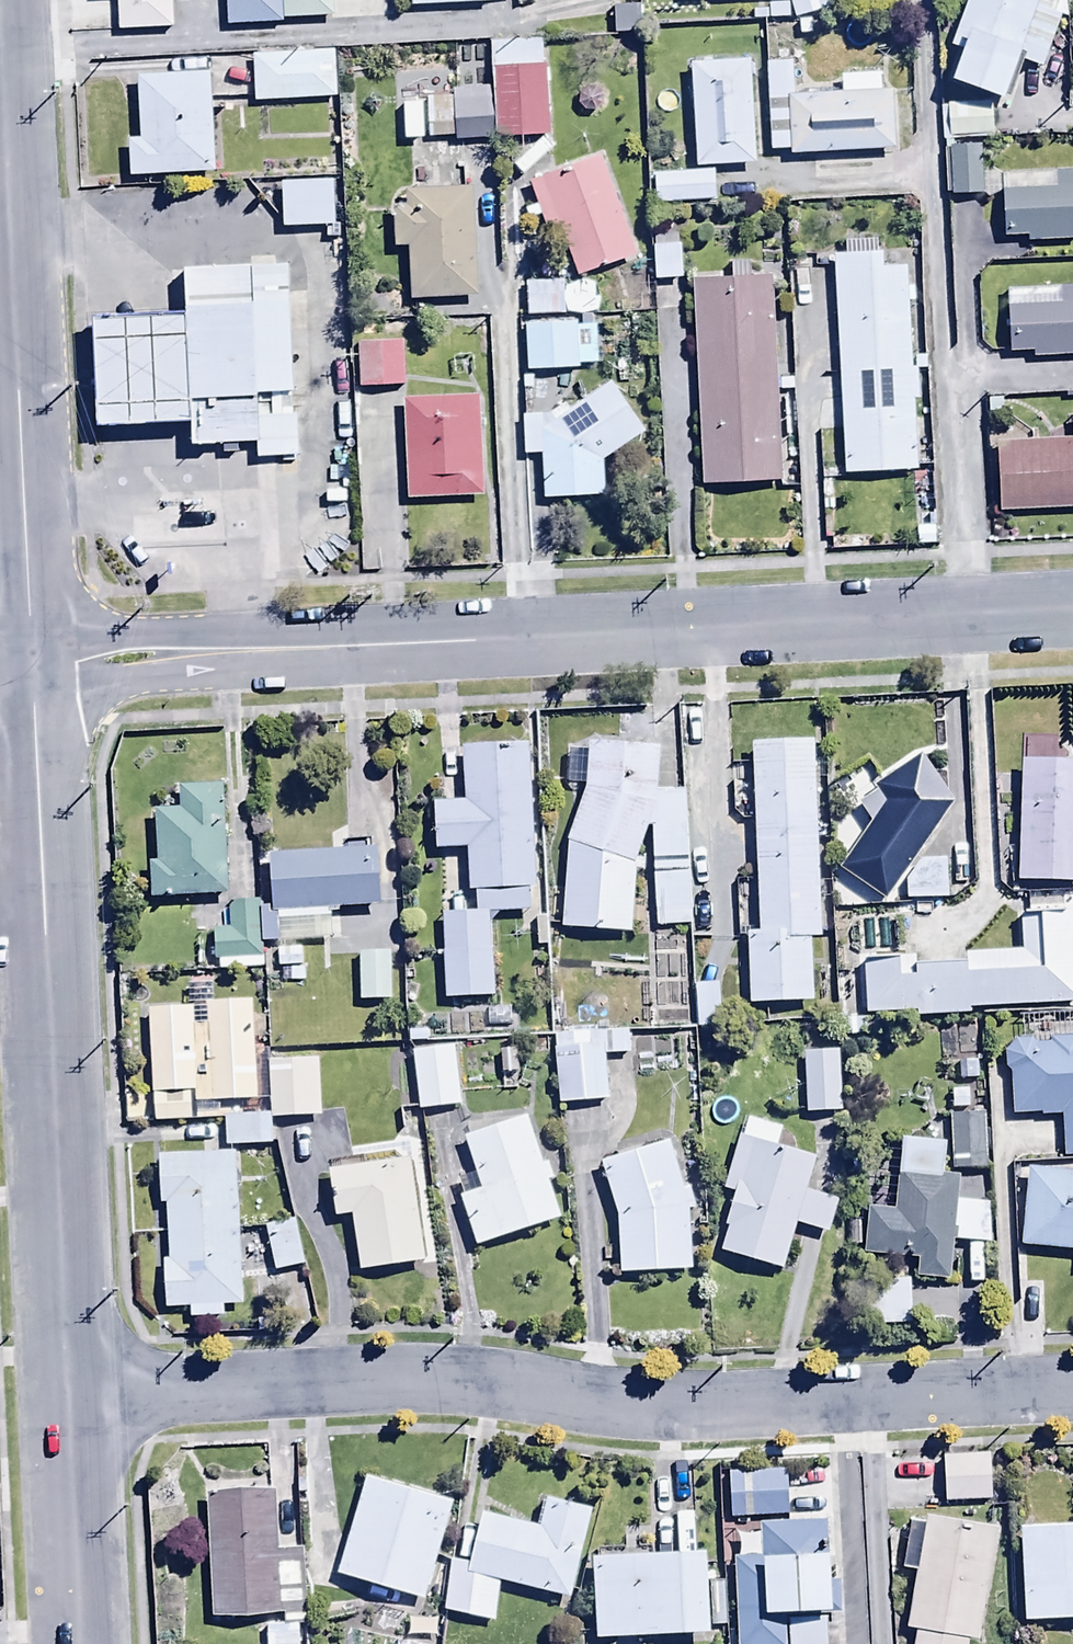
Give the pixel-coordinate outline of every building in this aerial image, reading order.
[(119,33),(174,31),(173,0),(118,0),(119,33)] [(228,26),(283,26),(283,22),(283,0),(228,0),(228,26)] [(283,22),(333,21),(333,0),(283,0),(283,22)] [(411,9),(489,7),(489,2),(513,1),(513,0),(411,0),(411,9)] [(789,6),(795,24),(833,11),(829,0),(787,0),(789,6)] [(1066,3),(1057,0),(967,0),(949,52),(965,58),(955,86),(1006,104),(1021,63),(1043,70),(1066,3)] [(789,24),(789,6),(768,5),(768,12),(753,12),(752,23),(789,24)] [(640,8),(611,9),(613,39),(641,37),(640,8)] [(497,140),(551,137),(547,42),(493,44),(495,89),(497,140)] [(336,54),(252,58),(254,104),(339,100),(336,54)] [(751,63),(692,66),(698,170),(756,167),(751,63)] [(795,63),(768,64),(771,155),(792,154),(792,158),(895,155),(895,141),(917,141),(915,92),(880,93),(879,75),(842,76),(842,98),(796,99),(795,63)] [(217,174),(213,76),(138,79),(140,142),(130,143),(131,178),(217,174)] [(497,140),(495,89),(452,90),(453,100),(402,102),(404,141),(455,138),(455,144),(497,143),(497,140)] [(995,140),(994,106),(943,107),(944,142),(995,140)] [(981,150),(950,151),(952,199),(982,198),(981,150)] [(637,258),(601,158),(530,184),(538,207),(526,212),(530,223),(544,218),(549,234),(561,229),(579,278),(637,258)] [(1003,193),(1006,240),(1027,239),(1028,246),(1072,244),(1072,173),(1055,174),(1056,191),(1003,193)] [(715,174),(655,177),(657,206),(717,203),(715,174)] [(338,181),(282,183),(284,232),(340,230),(338,181)] [(480,297),(472,190),(404,195),(405,209),(396,210),(399,251),(410,250),(413,302),(480,297)] [(846,258),(834,258),(845,477),(917,474),(914,403),(922,402),(921,372),(914,372),(909,270),(885,271),(884,255),(879,255),(878,243),(845,244),(846,258)] [(682,246),(653,247),(655,285),(684,283),(682,246)] [(306,464),(299,266),(189,271),(191,317),(92,321),(96,423),(196,419),(197,451),(274,448),(275,465),(306,464)] [(731,282),(694,284),(702,490),(782,486),(774,280),(752,281),(751,266),(730,267),(731,282)] [(564,283),(526,285),(527,319),(565,317),(564,283)] [(1010,311),(1011,357),(1034,356),(1034,362),(1072,360),(1072,292),(1063,292),(1063,309),(1010,311)] [(578,324),(526,326),(528,374),(580,372),(578,324)] [(403,341),(357,343),(359,391),(405,389),(403,341)] [(612,384),(544,430),(543,416),(522,418),(524,459),(542,458),(544,502),(606,499),(604,465),(647,435),(612,384)] [(477,397),(403,401),(409,501),(483,497),(477,397)] [(999,444),(1002,514),(1072,511),(1072,441),(999,444)] [(758,935),(749,936),(751,1009),(811,1007),(809,941),(820,940),(814,747),(752,749),(758,935)] [(535,914),(529,748),(463,751),(465,805),(435,806),(436,854),(468,853),(470,899),(477,898),(478,918),(443,919),(446,1003),(493,1001),(490,915),(535,914)] [(586,748),(586,756),(568,756),(568,790),(585,790),(585,794),(568,846),(562,932),(632,937),(637,868),(647,833),(653,832),(658,931),(692,929),(686,795),(658,795),(658,749),(586,748)] [(887,905),(956,808),(926,760),(876,791),(879,795),(860,807),(873,827),(841,873),(887,905)] [(1021,765),(1018,886),(1072,888),(1072,767),(1021,765)] [(226,902),(224,788),(180,788),(180,813),(157,814),(158,866),(152,866),(152,902),(226,902)] [(260,911),(261,946),(338,943),(337,912),(379,910),(377,854),(271,858),(273,911),(260,911)] [(946,863),(920,864),(906,884),(906,903),(947,902),(946,863)] [(261,946),(260,911),(260,906),(228,908),(229,933),(212,934),(214,964),(218,963),(219,973),(262,971),(261,950),(261,946)] [(1021,920),(1022,956),(966,958),(966,968),(918,969),(918,964),(866,966),(868,1024),(971,1020),(971,1013),(1072,1009),(1072,918),(1021,920)] [(391,955),(358,956),(359,1024),(379,1024),(379,1003),(391,1003),(391,955)] [(721,986),(695,987),(696,1031),(720,1031),(719,1005),(742,1005),(742,972),(720,973),(721,986)] [(225,1122),(242,1120),(241,1104),(257,1103),(252,1007),(214,1009),(212,988),(188,989),(189,1011),(149,1013),(155,1126),(225,1122)] [(626,1034),(555,1037),(559,1109),(608,1106),(606,1060),(628,1059),(626,1034)] [(1011,1074),(1013,1120),(1062,1118),(1064,1162),(1072,1162),(1072,1042),(1052,1042),(1052,1047),(1043,1047),(1035,1043),(1018,1043),(1005,1054),(1006,1072),(1011,1074)] [(457,1049),(413,1054),(421,1114),(465,1108),(457,1049)] [(499,1081),(519,1079),(518,1053),(497,1054),(499,1081)] [(271,1118),(271,1124),(322,1120),(319,1062),(312,1062),(312,1054),(281,1056),(281,1064),(268,1065),(271,1118)] [(837,1055),(805,1055),(806,1117),(838,1116),(837,1055)] [(987,1117),(950,1118),(951,1174),(989,1173),(987,1117)] [(271,1124),(271,1118),(242,1120),(225,1122),(227,1151),(271,1148),(271,1124)] [(730,1232),(723,1255),(784,1274),(799,1228),(831,1238),(841,1206),(807,1195),(817,1161),(778,1149),(783,1131),(748,1120),(724,1195),(736,1199),(726,1231),(730,1232)] [(476,1170),(433,1176),(437,1209),(461,1206),(478,1252),(562,1221),(548,1185),(554,1183),(548,1166),(544,1167),(527,1121),(466,1143),(476,1170)] [(895,1215),(870,1212),(866,1258),(917,1263),(916,1280),(951,1284),(954,1247),(990,1250),(994,1206),(958,1203),(959,1185),(945,1183),(949,1147),(902,1143),(895,1215)] [(602,1167),(618,1219),(621,1278),(694,1276),(691,1206),(672,1145),(602,1167)] [(243,1309),(237,1155),(159,1158),(161,1207),(167,1207),(169,1264),(164,1264),(165,1312),(190,1312),(190,1323),(226,1322),(225,1310),(243,1309)] [(426,1266),(411,1163),(329,1175),(336,1222),(352,1219),(360,1275),(426,1266)] [(1029,1172),(1021,1250),(1072,1255),(1072,1176),(1029,1172)] [(297,1225),(266,1231),(275,1276),(306,1270),(297,1225)] [(913,1329),(911,1283),(869,1285),(871,1331),(913,1329)] [(991,1458),(943,1460),(945,1505),(993,1503),(991,1458)] [(735,1559),(738,1643),(826,1643),(825,1619),(833,1619),(829,1471),(729,1473),(730,1522),(781,1521),(781,1527),(761,1527),(762,1558),(735,1559)] [(454,1508),(368,1481),(339,1578),(382,1591),(376,1611),(407,1621),(413,1602),(424,1605),(454,1508)] [(277,1497),(207,1500),(212,1623),(284,1620),(284,1628),(308,1627),(305,1552),(279,1553),(277,1497)] [(484,1515),(472,1567),(451,1563),(442,1616),(494,1625),(501,1583),(570,1601),(591,1515),(549,1504),(543,1530),(484,1515)] [(999,1533),(926,1521),(925,1528),(910,1525),(902,1573),(917,1575),(908,1632),(917,1634),(915,1643),(980,1643),(999,1533)] [(1020,1531),(1025,1627),(1072,1624),(1072,1528),(1020,1531)] [(707,1556),(593,1563),(598,1643),(605,1643),(693,1638),(693,1643),(712,1643),(711,1629),(726,1628),(723,1583),(709,1584),(707,1556)]
